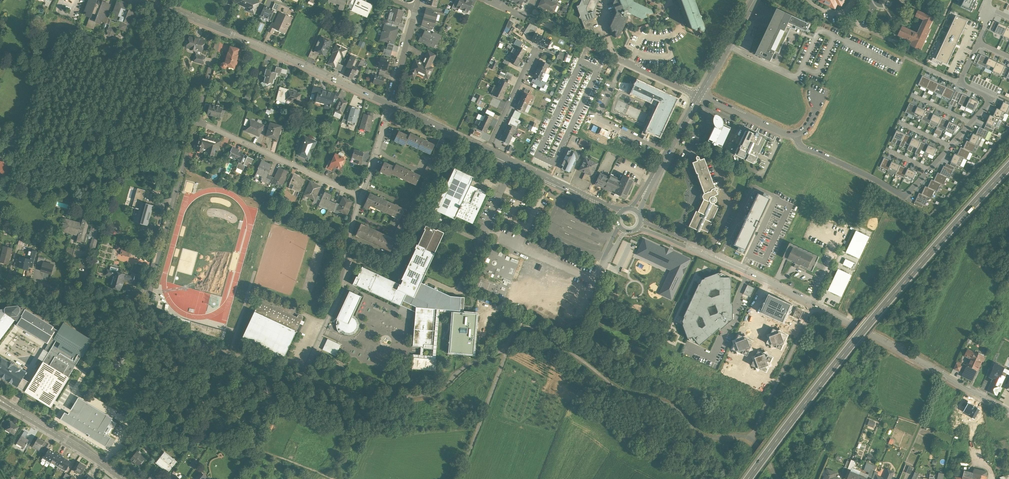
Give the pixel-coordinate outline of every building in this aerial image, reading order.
[(46,0),(46,1),(46,4),(44,8),(47,10),(52,1),(51,0),(49,0),(48,1),(46,0)] [(86,10),(88,11),(87,15),(91,16),(92,13),(97,14),(98,15),(96,21),(100,23),(102,19),(104,19),(105,16),(109,5),(103,3),(102,5),(100,5),(102,1),(100,0),(99,0),(98,4),(96,3),(97,0),(90,0),(86,10)] [(252,0),(238,0),(237,3),(240,4),(249,8),(248,11),(254,14),(259,3),(252,0)] [(328,1),(339,4),(338,9),(343,11),(346,0),(328,0),(328,1)] [(361,0),(356,0),(353,5),(351,11),(367,18),(372,5),(361,0)] [(459,1),(456,7),(457,7),(463,11),(467,12),(468,10),(471,5),(472,3),(471,2),(469,1),(468,1),(466,0),(460,0),(459,1)] [(547,0),(542,0),(539,5),(547,9),(553,12),(556,5),(552,2),(547,0)] [(576,6),(580,16),(579,18),(581,19),(588,38),(597,42),(598,42),(590,20),(596,18),(593,12),(598,2),(597,1),(597,0),(579,0),(576,6)] [(632,0),(618,0),(617,0),(614,0),(613,4),(616,13),(610,27),(611,31),(612,32),(613,32),(614,31),(615,31),(615,32),(614,34),(616,38),(617,37),(619,37),(627,19),(631,20),(630,15),(631,15),(641,19),(645,18),(647,18),(646,16),(645,16),(645,15),(646,14),(648,15),(652,14),(652,12),(651,12),(651,10),(633,2),(632,0)] [(680,0),(690,29),(694,31),(695,31),(696,30),(696,29),(697,28),(698,31),(702,33),(703,31),(703,29),(700,19),(700,18),(700,17),(699,16),(693,1),(694,0),(680,0)] [(820,1),(822,2),(822,1),(826,3),(826,4),(830,6),(830,5),(834,7),(833,7),(835,8),(837,4),(841,6),(842,4),(841,3),(842,2),(843,2),(844,0),(820,0),(820,1)] [(961,7),(972,12),(977,0),(964,0),(961,7)] [(117,23),(111,21),(111,19),(109,25),(109,26),(108,29),(107,30),(107,31),(108,31),(109,34),(111,33),(112,30),(112,29),(118,26),(120,27),(120,28),(124,30),(124,31),(125,31),(127,25),(129,26),(130,22),(133,14),(134,11),(130,9),(128,14),(127,13),(127,11),(125,10),(128,4),(127,4),(127,5),(118,1),(113,14),(113,13),(113,14),(115,18),(116,19),(117,16),(121,17),(119,21),(118,20),(117,23)] [(272,9),(265,6),(260,16),(270,20),(273,12),(274,10),(272,9)] [(403,11),(393,9),(391,16),(390,16),(389,20),(393,22),(400,24),(403,11)] [(772,24),(772,26),(772,27),(758,56),(770,62),(775,52),(787,27),(788,23),(797,27),(807,32),(810,25),(780,10),(780,11),(779,11),(777,14),(778,15),(777,15),(776,18),(776,19),(774,19),(773,20),(772,21),(771,23),(772,24)] [(426,11),(424,17),(436,21),(437,14),(434,13),(426,11)] [(923,21),(917,34),(902,27),(898,36),(911,42),(910,46),(920,51),(931,30),(929,29),(934,19),(918,11),(915,17),(923,21)] [(291,18),(279,13),(274,24),(273,27),(274,28),(285,33),(288,25),(289,25),(290,23),(290,22),(291,18)] [(94,21),(90,19),(87,26),(93,28),(96,21),(98,15),(97,14),(94,21)] [(968,22),(956,16),(936,59),(948,64),(968,22)] [(436,21),(424,17),(422,23),(423,24),(430,26),(434,27),(436,21)] [(1003,36),(1007,27),(999,23),(999,24),(995,32),(994,32),(1003,36)] [(391,27),(384,25),(383,32),(385,33),(383,39),(390,41),(390,43),(394,44),(398,29),(391,27)] [(791,28),(787,27),(775,52),(779,54),(791,28)] [(535,31),(530,29),(527,35),(533,37),(535,33),(535,31)] [(432,35),(425,31),(422,38),(421,38),(419,41),(426,44),(427,45),(429,46),(430,46),(433,47),(434,44),(435,44),(438,38),(440,39),(432,35)] [(535,33),(533,37),(531,41),(539,45),(543,37),(535,33)] [(200,40),(190,37),(187,47),(190,48),(191,49),(196,51),(197,50),(198,50),(199,49),(202,50),(201,51),(202,52),(202,50),(204,49),(204,47),(203,46),(205,41),(200,39),(200,40)] [(543,37),(539,45),(547,48),(551,41),(543,37)] [(331,42),(321,38),(314,52),(317,54),(318,52),(325,55),(331,42)] [(336,45),(333,52),(334,52),(329,64),(335,67),(337,63),(338,60),(337,60),(340,53),(344,55),(347,50),(336,45)] [(238,49),(230,47),(228,53),(237,55),(238,49)] [(518,47),(514,54),(521,59),(526,51),(518,47)] [(392,51),(386,49),(386,50),(384,49),(383,55),(391,57),(392,51)] [(314,52),(311,51),(308,57),(315,60),(317,54),(314,52)] [(435,55),(428,52),(422,64),(415,60),(411,70),(411,71),(409,76),(414,78),(416,73),(428,78),(433,68),(430,67),(435,55)] [(228,53),(226,59),(225,59),(224,62),(224,63),(223,63),(222,64),(221,66),(222,68),(224,69),(226,68),(226,66),(229,67),(231,66),(231,65),(234,66),(236,65),(237,62),(236,60),(237,55),(228,53)] [(521,59),(514,54),(509,62),(517,66),(521,59)] [(977,64),(985,68),(989,58),(985,56),(984,56),(981,55),(978,54),(974,62),(977,64)] [(205,57),(198,55),(198,58),(196,57),(195,61),(203,64),(205,57)] [(349,61),(346,67),(348,68),(349,68),(351,69),(356,58),(351,56),(349,61)] [(387,59),(381,58),(378,68),(381,69),(386,70),(388,63),(386,62),(387,59)] [(985,68),(993,72),(997,62),(989,58),(985,68)] [(549,65),(541,61),(537,69),(545,73),(549,65)] [(993,72),(1001,75),(1005,67),(1005,66),(997,62),(993,72)] [(343,66),(337,63),(335,67),(334,68),(340,71),(343,66)] [(351,69),(349,68),(348,68),(345,76),(352,79),(356,71),(353,70),(351,69)] [(271,70),(266,69),(264,77),(265,77),(264,82),(266,86),(271,83),(273,84),(274,80),(275,80),(277,76),(277,74),(275,73),(270,72),(271,70)] [(545,73),(537,69),(533,77),(536,79),(541,81),(545,73)] [(513,75),(507,72),(504,78),(510,80),(513,75)] [(378,76),(375,75),(374,79),(373,83),(382,86),(384,78),(378,76)] [(918,85),(926,89),(931,80),(922,76),(918,85)] [(541,81),(536,79),(535,81),(533,79),(531,83),(541,87),(544,89),(546,84),(546,83),(541,81)] [(505,82),(501,80),(497,88),(505,91),(509,84),(505,82)] [(677,99),(637,80),(635,85),(631,92),(631,94),(650,103),(653,98),(660,102),(646,132),(652,134),(660,138),(677,99)] [(926,89),(934,93),(939,83),(931,80),(926,89)] [(934,93),(942,96),(947,87),(939,83),(934,93)] [(284,89),(279,87),(276,100),(276,99),(281,101),(281,100),(285,101),(284,103),(285,103),(286,100),(298,103),(299,99),(301,95),(284,90),(284,89)] [(942,96),(950,100),(955,91),(947,87),(942,96)] [(323,90),(317,88),(315,93),(317,94),(315,101),(331,105),(334,94),(322,91),(323,90)] [(497,88),(494,96),(501,99),(505,91),(497,88)] [(529,95),(523,93),(520,101),(527,104),(531,96),(529,95)] [(958,104),(966,107),(970,98),(962,94),(958,104)] [(979,102),(970,98),(966,107),(974,111),(979,102)] [(309,102),(299,99),(298,103),(302,104),(301,107),(307,109),(309,102)] [(347,103),(340,99),(338,105),(337,107),(344,110),(347,103)] [(527,104),(520,101),(516,109),(524,112),(527,104)] [(1008,114),(1008,113),(1008,104),(1003,101),(999,109),(1006,113),(1008,114)] [(905,113),(913,116),(918,107),(910,103),(905,113)] [(216,107),(210,106),(210,107),(208,114),(208,115),(214,117),(216,107)] [(222,109),(216,107),(214,117),(219,118),(220,117),(221,110),(222,109)] [(913,116),(921,120),(926,111),(918,107),(913,116)] [(1000,120),(1002,121),(1006,113),(999,109),(997,108),(993,116),(1000,120)] [(359,110),(355,109),(354,110),(351,109),(349,116),(348,121),(355,123),(359,110)] [(921,120),(929,124),(934,114),(926,111),(921,120)] [(493,117),(485,113),(482,121),(489,125),(493,117)] [(367,115),(364,114),(360,129),(368,132),(373,116),(372,116),(367,115)] [(929,124),(937,128),(942,118),(934,114),(929,124)] [(995,127),(996,128),(1000,120),(993,116),(990,115),(987,123),(995,127)] [(518,120),(512,117),(508,124),(515,127),(518,120)] [(717,118),(715,117),(714,119),(714,121),(714,123),(715,125),(707,141),(721,148),(730,128),(720,123),(720,121),(718,119),(717,118)] [(937,128),(945,132),(950,122),(942,118),(937,128)] [(253,122),(249,120),(247,127),(248,127),(246,132),(259,137),(262,131),(261,131),(264,125),(253,121),(253,122)] [(518,120),(515,127),(508,124),(508,125),(516,128),(517,129),(520,121),(518,120)] [(489,125),(482,121),(478,129),(485,133),(489,125)] [(945,132),(953,135),(958,126),(950,122),(945,132)] [(281,127),(270,124),(266,137),(277,140),(281,127)] [(508,125),(504,133),(512,136),(514,132),(516,128),(508,125)] [(982,138),(985,140),(985,139),(987,134),(989,131),(984,129),(979,127),(976,135),(983,138),(982,138)] [(905,134),(897,130),(891,142),(895,144),(897,139),(901,141),(905,134)] [(434,145),(410,134),(410,133),(409,136),(399,132),(399,131),(398,131),(394,141),(404,146),(406,143),(430,155),(435,145),(434,145)] [(748,132),(745,131),(739,145),(740,146),(739,148),(737,147),(734,155),(743,159),(744,158),(746,159),(745,160),(754,164),(754,163),(756,163),(757,162),(756,160),(757,157),(756,156),(757,154),(758,154),(765,140),(762,139),(759,137),(757,138),(756,137),(753,136),(752,135),(751,134),(748,132)] [(512,136),(504,133),(500,141),(508,144),(512,136)] [(913,138),(905,134),(901,141),(899,146),(903,148),(905,143),(910,145),(913,138)] [(976,145),(979,146),(982,138),(983,138),(976,135),(973,134),(969,142),(976,145)] [(221,141),(206,137),(205,140),(200,138),(199,141),(196,140),(194,148),(196,149),(196,151),(202,153),(202,151),(203,151),(204,149),(209,151),(207,155),(214,156),(217,147),(219,148),(221,141)] [(313,141),(304,137),(302,140),(301,144),(300,148),(301,148),(300,150),(299,150),(298,155),(308,159),(314,145),(313,144),(313,141)] [(586,148),(589,142),(581,138),(578,144),(586,148)] [(921,141),(913,138),(910,145),(907,150),(911,152),(913,147),(918,149),(921,141)] [(929,145),(921,141),(918,149),(915,154),(919,155),(921,150),(926,152),(929,145)] [(970,152),(973,153),(976,145),(969,142),(967,141),(963,148),(970,152)] [(937,149),(929,145),(926,152),(923,157),(927,159),(929,154),(934,156),(937,149)] [(253,160),(238,153),(239,150),(233,147),(230,152),(231,152),(229,157),(235,160),(235,159),(238,161),(237,162),(239,163),(236,168),(243,171),(245,166),(247,166),(248,163),(251,164),(253,160)] [(964,159),(966,160),(970,152),(963,148),(961,147),(960,151),(959,151),(957,155),(964,159)] [(359,152),(354,150),(352,157),(356,159),(355,159),(357,160),(361,161),(363,154),(359,152)] [(576,153),(570,150),(570,151),(568,151),(565,157),(565,158),(565,160),(564,161),(561,165),(563,166),(561,169),(564,170),(564,169),(565,170),(565,171),(569,173),(570,171),(571,172),(574,165),(575,166),(576,163),(575,163),(578,157),(577,156),(577,155),(577,154),(576,153)] [(335,154),(333,159),(332,161),(332,162),(331,164),(332,165),(334,166),(333,166),(340,169),(341,166),(343,162),(342,161),(341,160),(342,157),(343,158),(343,157),(342,157),(335,154)] [(960,166),(960,167),(964,159),(957,155),(955,154),(951,162),(951,163),(960,166)] [(712,184),(703,159),(699,160),(698,157),(697,157),(696,156),(696,157),(695,157),(695,158),(696,161),(692,163),(696,174),(703,194),(702,195),(701,197),(702,199),(702,200),(703,200),(697,212),(696,211),(688,227),(696,230),(696,231),(697,233),(699,232),(700,230),(707,233),(712,223),(711,222),(718,207),(714,205),(713,205),(713,204),(715,203),(716,200),(715,197),(713,197),(714,196),(717,195),(716,191),(717,189),(715,188),(713,184),(712,184)] [(597,164),(585,158),(579,170),(585,173),(585,174),(591,177),(592,174),(597,164)] [(880,167),(888,171),(892,161),(884,158),(880,167)] [(436,162),(430,159),(427,166),(432,169),(436,162)] [(262,160),(258,169),(255,176),(262,179),(261,182),(262,181),(266,183),(269,176),(267,175),(272,165),(262,160)] [(888,171),(896,175),(900,165),(892,161),(888,171)] [(420,176),(396,165),(395,167),(384,162),(380,172),(390,177),(391,174),(416,185),(420,176)] [(896,175),(904,178),(908,169),(900,165),(896,175)] [(945,166),(944,166),(943,170),(942,170),(940,174),(947,177),(949,178),(953,170),(945,166)] [(454,168),(435,210),(454,219),(456,216),(472,224),(487,193),(482,191),(482,190),(480,189),(478,188),(478,189),(470,185),(474,177),(454,168)] [(431,172),(425,169),(422,177),(427,180),(431,172)] [(904,178),(912,182),(917,173),(908,169),(904,178)] [(274,178),(273,181),(274,181),(282,185),(288,172),(283,170),(282,172),(278,170),(274,178)] [(940,174),(938,173),(937,176),(936,176),(934,181),(941,184),(943,185),(947,177),(940,174)] [(609,178),(600,174),(594,184),(604,189),(609,178)] [(293,175),(289,184),(288,188),(299,193),(304,180),(293,175)] [(621,180),(610,175),(609,178),(604,189),(614,194),(614,195),(619,197),(619,196),(625,199),(634,180),(623,175),(621,180)] [(934,181),(932,180),(930,184),(929,184),(928,187),(935,191),(937,192),(941,184),(934,181)] [(310,182),(306,192),(310,195),(309,197),(314,200),(317,195),(320,187),(310,182)] [(928,187),(926,186),(924,191),(923,190),(922,194),(929,198),(931,199),(935,191),(928,187)] [(138,189),(130,187),(126,202),(133,204),(135,199),(138,189)] [(145,191),(138,189),(135,199),(142,202),(145,191)] [(332,195),(325,192),(319,206),(334,212),(336,203),(329,200),(332,195)] [(922,194),(920,193),(918,197),(917,196),(915,201),(924,205),(925,206),(929,198),(922,194)] [(382,199),(380,198),(370,194),(364,207),(369,209),(369,207),(383,213),(383,212),(388,202),(382,199)] [(769,199),(757,194),(733,245),(744,250),(756,226),(769,199)] [(352,202),(343,197),(340,205),(336,203),(334,212),(336,214),(338,210),(346,215),(352,202)] [(142,202),(135,199),(133,204),(133,207),(135,208),(135,209),(138,210),(135,220),(148,224),(152,208),(142,205),(142,202)] [(416,204),(410,201),(406,210),(412,213),(416,204)] [(404,210),(397,206),(398,206),(395,204),(395,205),(388,202),(383,212),(395,217),(394,220),(399,222),(404,210)] [(100,229),(92,227),(89,235),(86,234),(90,220),(83,218),(82,223),(65,218),(64,223),(63,222),(63,223),(64,224),(61,231),(78,236),(76,242),(77,242),(77,241),(84,243),(84,244),(85,242),(86,242),(87,237),(91,238),(89,245),(90,246),(90,248),(94,249),(100,229)] [(400,223),(396,231),(402,234),(406,225),(400,223)] [(395,240),(361,224),(356,236),(390,251),(395,240)] [(434,229),(425,225),(425,226),(424,229),(425,230),(418,245),(417,245),(416,245),(415,248),(416,249),(403,275),(403,276),(404,277),(400,285),(399,284),(399,285),(362,268),(362,267),(357,277),(356,277),(352,285),(356,287),(357,286),(401,306),(401,305),(415,311),(412,347),(423,348),(423,349),(433,350),(433,345),(432,345),(435,310),(449,311),(449,312),(453,313),(463,313),(465,298),(450,297),(421,283),(434,255),(434,254),(444,233),(437,229),(436,230),(434,229)] [(402,234),(396,231),(393,238),(399,241),(402,234)] [(846,253),(859,259),(870,237),(856,231),(846,253)] [(661,295),(671,299),(683,273),(682,273),(685,267),(686,268),(690,259),(681,256),(681,257),(672,252),(672,251),(664,247),(663,249),(643,240),(637,252),(641,254),(640,256),(646,259),(647,257),(651,259),(650,261),(656,263),(657,262),(661,264),(660,265),(666,268),(667,266),(673,269),(670,275),(668,274),(666,281),(667,282),(666,285),(664,284),(661,291),(663,292),(661,295)] [(819,257),(791,243),(784,258),(796,264),(801,266),(800,266),(812,272),(819,257)] [(12,249),(4,246),(2,253),(0,262),(8,264),(10,255),(11,255),(12,249)] [(132,249),(122,246),(121,251),(120,254),(130,257),(132,249)] [(75,249),(69,247),(66,256),(72,258),(75,249)] [(26,259),(20,257),(21,257),(20,261),(19,261),(18,262),(20,262),(18,268),(27,270),(29,266),(32,267),(36,251),(32,250),(32,252),(28,251),(26,259)] [(45,258),(39,256),(37,264),(42,266),(43,262),(45,258)] [(843,264),(852,269),(854,263),(846,259),(843,264)] [(54,265),(43,262),(42,266),(41,271),(51,274),(54,265)] [(828,291),(842,297),(852,275),(838,269),(828,291)] [(117,272),(114,272),(113,272),(112,276),(113,277),(110,288),(120,291),(121,287),(122,286),(123,283),(123,282),(124,279),(130,281),(131,277),(125,275),(117,272)] [(139,275),(132,273),(131,277),(130,281),(136,283),(139,275)] [(731,278),(720,278),(718,273),(701,279),(681,322),(688,339),(692,337),(699,346),(719,329),(720,330),(732,320),(733,303),(731,303),(731,278)] [(754,288),(748,285),(743,294),(750,297),(754,288)] [(349,291),(337,319),(349,325),(352,317),(361,297),(349,291)] [(762,311),(785,321),(793,304),(770,294),(762,311)] [(297,317),(260,300),(254,312),(296,331),(302,320),(301,320),(302,318),(300,317),(298,315),(297,317)] [(52,338),(57,330),(54,328),(55,326),(22,307),(19,313),(12,314),(6,309),(0,310),(0,316),(2,318),(6,313),(15,319),(14,320),(13,322),(17,324),(17,325),(43,341),(48,344),(52,338)] [(796,307),(792,317),(799,320),(804,310),(796,307)] [(296,331),(254,312),(242,339),(284,359),(296,331)] [(13,322),(14,320),(15,319),(6,313),(2,318),(0,316),(0,339),(13,322)] [(453,313),(450,353),(473,355),(476,314),(463,313),(453,313)] [(337,330),(339,333),(342,330),(345,332),(348,333),(351,333),(354,331),(356,329),(357,325),(357,322),(355,319),(352,317),(349,325),(337,319),(336,323),(336,326),(337,330)] [(93,340),(64,322),(54,339),(83,357),(93,340)] [(222,333),(190,324),(188,330),(221,339),(223,331),(222,331),(222,333)] [(784,352),(786,348),(791,346),(789,341),(792,335),(786,332),(785,328),(780,330),(774,327),(772,333),(767,334),(769,340),(767,344),(771,346),(773,352),(780,350),(784,352)] [(749,358),(750,354),(755,352),(754,347),(756,341),(751,338),(749,334),(745,336),(739,333),(736,339),(731,340),(733,346),(731,350),(736,352),(738,358),(744,356),(749,358)] [(336,356),(340,345),(328,339),(323,350),(336,356)] [(82,356),(56,340),(46,358),(43,361),(44,362),(31,383),(26,392),(25,392),(51,407),(54,403),(56,400),(69,377),(75,366),(82,356)] [(769,374),(771,370),(776,368),(774,363),(776,357),(771,355),(770,350),(765,352),(759,349),(757,355),(752,356),(754,362),(752,366),(756,368),(758,375),(765,372),(769,374)] [(984,357),(968,350),(965,356),(966,355),(972,358),(968,365),(969,365),(977,369),(978,370),(982,360),(984,361),(985,359),(983,358),(984,357)] [(120,356),(121,356),(120,358),(120,357),(119,358),(120,358),(118,360),(118,361),(119,361),(121,362),(121,363),(122,363),(122,362),(123,360),(124,360),(124,358),(125,359),(125,358),(125,357),(126,357),(126,356),(125,356),(123,354),(122,354),(121,354),(122,355),(121,356),(120,356)] [(0,356),(0,376),(3,378),(22,390),(26,392),(31,383),(23,378),(27,373),(14,365),(14,364),(12,363),(10,361),(9,362),(0,356)] [(436,360),(413,358),(412,370),(436,371),(436,360)] [(962,366),(956,363),(954,369),(959,372),(962,366)] [(1004,368),(996,364),(993,370),(990,377),(991,376),(993,377),(997,379),(996,380),(994,384),(1000,387),(1006,374),(1003,372),(1004,368)] [(976,371),(977,369),(969,365),(968,367),(967,367),(965,372),(964,372),(962,376),(972,381),(977,372),(976,371)] [(996,395),(1000,387),(994,384),(992,383),(988,391),(996,395)] [(65,412),(61,419),(106,447),(111,437),(104,433),(113,418),(79,398),(71,410),(69,413),(68,414),(65,412)] [(970,404),(971,403),(965,399),(962,406),(966,408),(968,403),(970,404)] [(54,403),(69,413),(71,410),(56,400),(54,403)] [(970,404),(968,403),(966,408),(963,412),(971,416),(970,417),(974,419),(980,409),(976,407),(970,404)] [(869,419),(867,425),(874,428),(876,422),(869,419)] [(19,427),(11,422),(6,429),(6,430),(9,432),(10,431),(15,434),(19,427)] [(28,433),(24,431),(20,438),(17,443),(25,448),(28,443),(27,443),(28,442),(29,440),(27,439),(26,439),(25,438),(28,433)] [(45,442),(38,438),(33,447),(39,451),(45,442)] [(56,453),(49,449),(44,457),(52,461),(56,453)] [(145,458),(136,451),(131,459),(139,465),(145,458)] [(63,458),(56,453),(52,461),(51,463),(58,467),(63,458)] [(176,462),(164,453),(161,457),(156,463),(168,472),(176,462)] [(71,462),(63,458),(58,467),(66,471),(71,462)] [(80,462),(75,471),(81,475),(82,473),(87,466),(80,462)] [(877,475),(875,478),(891,478),(894,472),(888,469),(884,478),(877,475)] [(987,472),(975,469),(974,473),(982,476),(986,477),(987,472)] [(824,478),(839,478),(835,477),(836,473),(828,470),(824,478)] [(964,471),(962,478),(981,478),(982,476),(974,473),(964,471)]
